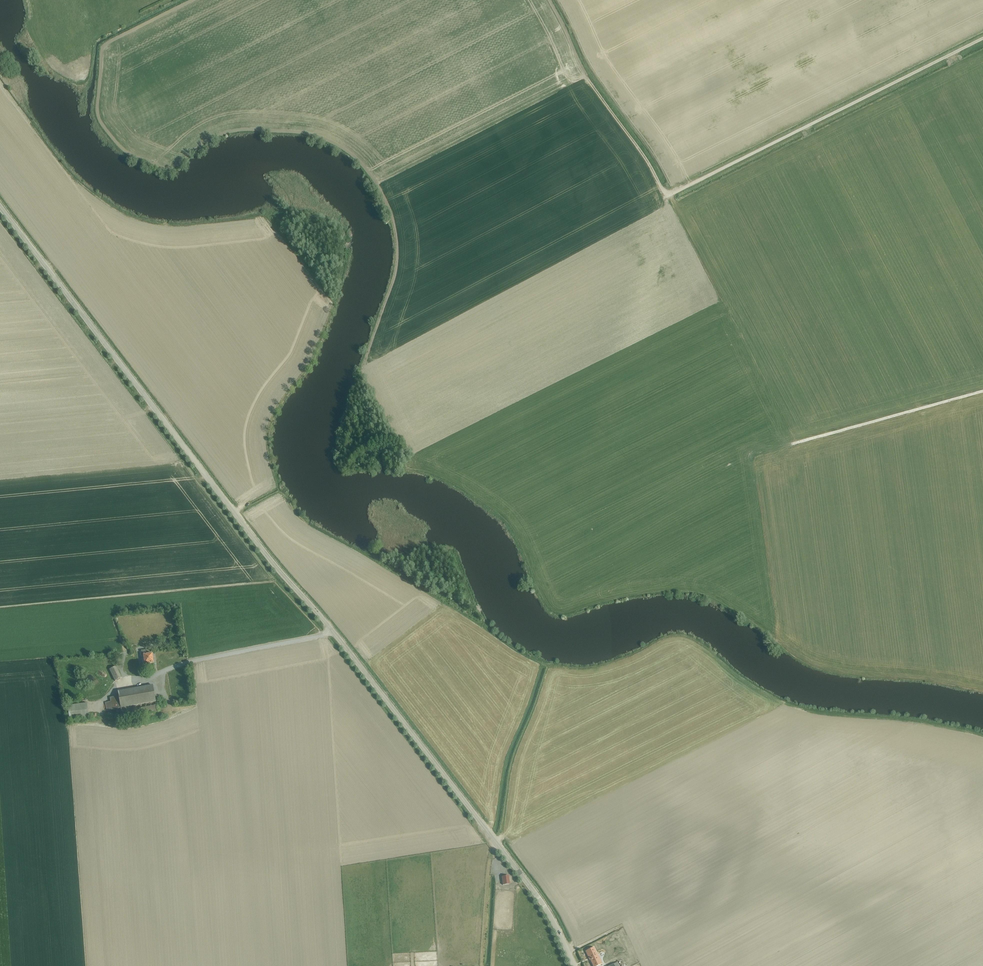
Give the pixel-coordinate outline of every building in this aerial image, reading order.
[(147,650),(141,651),(142,655),(143,655),(144,664),(153,663),(152,654),(147,654),(147,650)] [(116,666),(109,669),(115,681),(121,678),(116,666)] [(157,712),(152,685),(134,689),(133,687),(129,688),(130,689),(118,691),(119,696),(109,698),(110,702),(105,702),(106,710),(121,708),(122,718),(157,712)] [(601,964),(593,947),(586,951),(588,955),(590,959),(593,965),(597,965),(601,964)]
